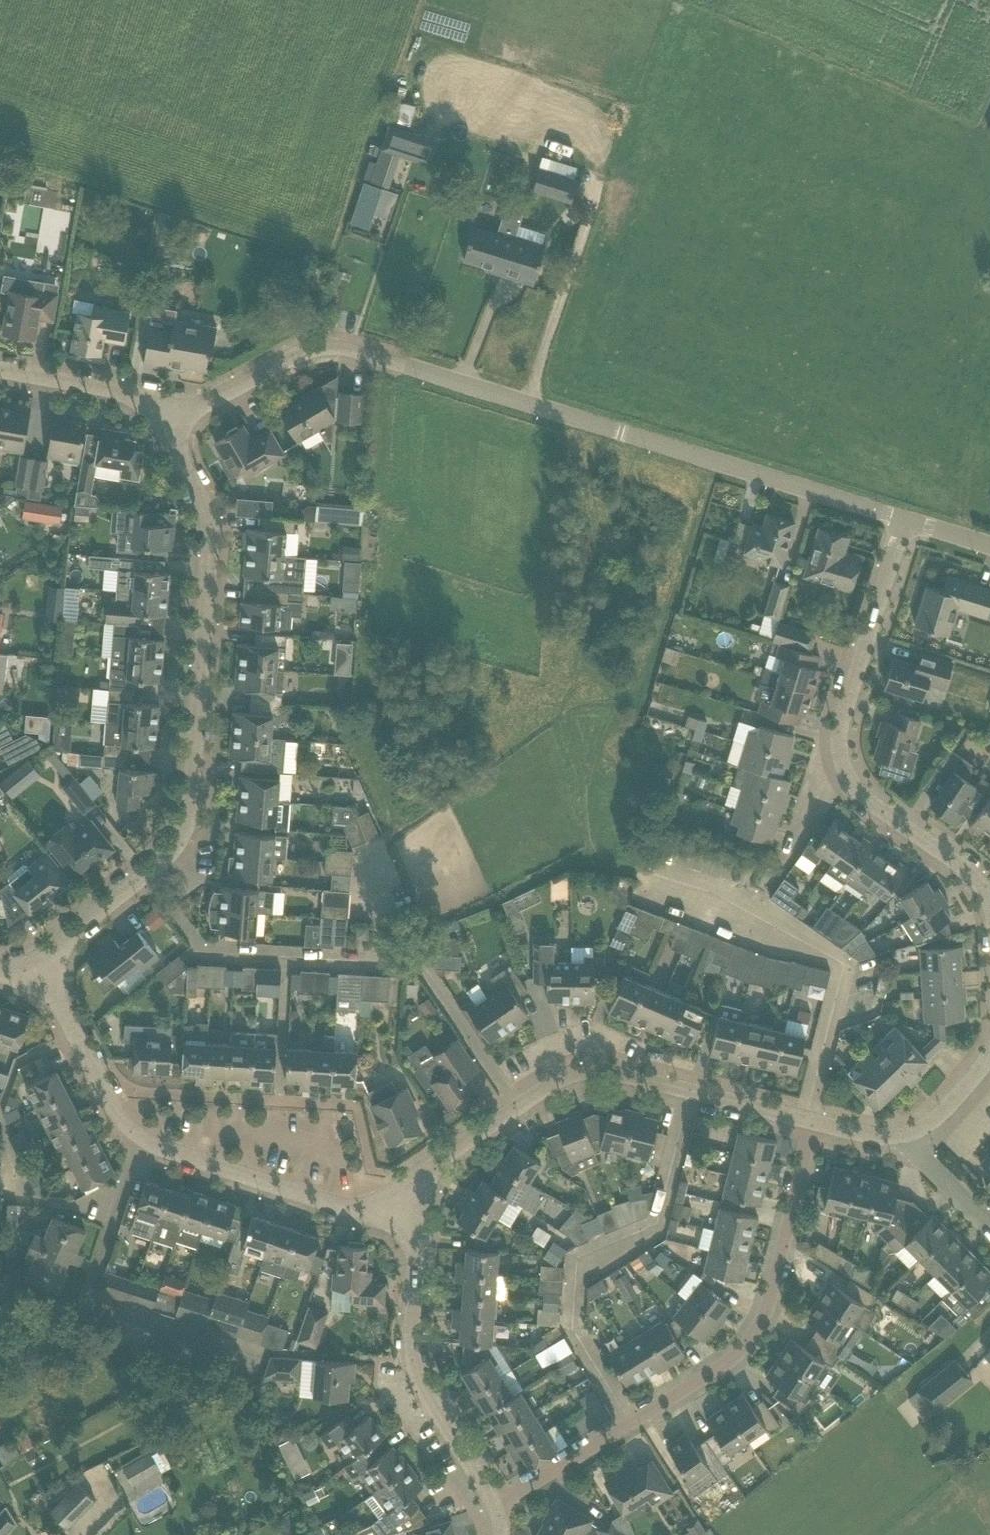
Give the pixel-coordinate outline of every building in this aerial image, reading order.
[(396,101),(390,121),(398,123),(398,122),(410,125),(416,106),(404,102),(403,103),(396,101)] [(382,146),(371,180),(389,186),(400,152),(382,146)] [(540,168),(533,189),(572,201),(578,180),(540,168)] [(365,183),(356,210),(357,210),(373,215),(374,212),(389,217),(396,194),(397,194),(365,183)] [(493,271),(501,273),(507,253),(511,254),(519,227),(495,220),(492,232),(473,226),(463,258),(494,268),(493,271)] [(520,225),(519,227),(511,254),(507,253),(501,273),(533,283),(545,245),(543,244),(546,233),(520,225)] [(334,269),(328,287),(337,290),(341,278),(342,278),(344,272),(334,269)] [(1,291),(10,292),(3,333),(35,339),(39,318),(53,320),(58,292),(44,290),(45,281),(4,274),(1,291)] [(104,339),(125,343),(130,311),(94,305),(92,314),(78,311),(71,349),(101,354),(104,339)] [(212,354),(217,327),(175,319),(173,328),(150,324),(143,362),(168,367),(169,357),(183,360),(182,364),(206,369),(208,353),(212,354)] [(298,440),(318,428),(325,441),(333,441),(334,418),(361,421),(361,414),(363,394),(340,392),(340,396),(336,396),(337,375),(306,393),(308,397),(282,412),(298,440)] [(27,433),(30,413),(0,408),(0,441),(25,445),(27,433)] [(54,417),(50,437),(48,449),(80,455),(86,423),(54,417)] [(221,459),(231,476),(245,467),(249,473),(283,453),(269,430),(251,441),(243,426),(230,433),(229,431),(225,434),(226,436),(215,442),(224,457),(221,459)] [(83,455),(77,491),(91,493),(95,471),(120,476),(138,479),(143,451),(134,449),(136,439),(124,437),(125,432),(101,428),(96,457),(83,455)] [(28,497),(35,457),(22,455),(15,496),(28,497)] [(47,459),(35,457),(28,497),(40,499),(47,459)] [(63,521),(65,502),(26,499),(25,518),(63,521)] [(259,500),(258,517),(263,517),(263,516),(272,517),(273,501),(259,500)] [(316,520),(317,510),(317,506),(309,505),(301,511),(301,519),(316,520)] [(363,508),(340,506),(339,522),(362,524),(363,508)] [(150,547),(150,551),(167,552),(167,548),(171,549),(173,525),(152,523),(153,511),(133,509),(127,509),(125,530),(118,529),(117,551),(141,553),(141,546),(150,547)] [(331,511),(317,510),(316,520),(330,522),(331,511)] [(752,522),(746,541),(743,553),(762,559),(781,565),(794,521),(767,513),(764,526),(752,522)] [(247,528),(245,552),(285,555),(286,532),(294,532),(295,519),(272,517),(263,516),(263,517),(262,529),(247,528)] [(819,527),(813,546),(805,575),(851,589),(861,557),(850,554),(850,556),(843,554),(848,536),(819,527)] [(283,577),(285,555),(245,552),(243,575),(264,576),(263,589),(303,592),(304,579),(283,577)] [(118,590),(168,594),(169,573),(143,571),(144,559),(90,555),(89,567),(120,569),(118,590)] [(346,560),(345,594),(334,594),(334,607),(360,608),(361,561),(346,560)] [(987,617),(989,606),(989,588),(947,575),(943,590),(927,586),(915,624),(948,634),(957,607),(987,617)] [(764,614),(779,619),(790,585),(774,580),(764,614)] [(49,617),(80,618),(81,585),(50,584),(49,617)] [(240,624),(259,626),(291,628),(292,615),(302,616),(303,592),(263,589),(262,602),(241,600),(240,624)] [(166,615),(168,594),(118,590),(117,590),(116,600),(107,600),(106,622),(139,625),(140,613),(166,615)] [(759,631),(758,634),(773,638),(772,641),(780,643),(810,652),(817,633),(779,621),(779,619),(764,614),(759,631)] [(113,632),(112,656),(163,660),(164,639),(138,637),(139,625),(106,622),(105,631),(113,632)] [(287,634),(280,634),(260,632),(259,644),(238,643),(236,665),(276,669),(278,646),(286,647),(287,634)] [(765,667),(762,675),(815,691),(820,677),(816,676),(819,668),(810,665),(814,653),(810,652),(780,643),(776,655),(784,658),(780,672),(765,667)] [(5,682),(8,652),(0,651),(0,682),(5,682)] [(894,658),(885,687),(922,699),(927,682),(944,687),(951,663),(939,659),(920,653),(917,665),(894,658)] [(110,681),(109,689),(134,691),(135,679),(161,681),(163,660),(112,656),(110,677),(110,681)] [(284,669),(276,669),(236,665),(235,688),(255,689),(254,701),(281,703),(284,669)] [(758,712),(765,714),(789,721),(793,722),(796,711),(805,713),(808,705),(811,706),(815,691),(762,675),(760,683),(775,688),(771,702),(762,699),(758,712)] [(134,691),(100,688),(97,688),(96,703),(108,704),(106,722),(157,726),(159,704),(133,702),(134,691)] [(280,724),(281,703),(254,701),(254,713),(233,711),(231,733),(271,736),(272,727),(277,727),(280,724)] [(879,772),(909,782),(919,752),(911,749),(920,720),(916,718),(897,712),(894,724),(881,720),(879,728),(882,729),(874,757),(883,760),(879,772)] [(26,714),(25,731),(39,732),(39,737),(49,741),(51,716),(26,714)] [(700,741),(707,721),(698,718),(692,738),(700,741)] [(156,747),(157,726),(106,722),(104,755),(128,757),(129,745),(156,747)] [(787,756),(793,735),(760,725),(758,732),(749,730),(745,743),(787,756)] [(28,733),(1,747),(9,763),(42,745),(38,738),(28,733)] [(283,772),(286,738),(271,736),(231,733),(229,756),(250,758),(249,770),(283,772)] [(745,743),(739,764),(790,780),(790,779),(781,776),(787,756),(745,743)] [(982,777),(975,785),(966,779),(975,766),(949,748),(944,755),(933,771),(946,781),(931,803),(941,810),(940,812),(955,823),(963,812),(969,816),(989,786),(989,783),(982,777)] [(127,768),(128,757),(104,755),(79,753),(79,766),(104,768),(104,767),(120,768),(118,790),(119,790),(117,806),(138,808),(139,791),(152,792),(154,770),(127,768)] [(679,780),(680,780),(688,782),(694,762),(686,760),(679,780)] [(784,801),(790,780),(739,764),(738,765),(748,767),(742,788),(784,801)] [(0,779),(0,782),(11,796),(20,788),(8,772),(0,779)] [(96,803),(73,775),(61,785),(83,813),(96,803)] [(238,797),(278,800),(280,778),(240,775),(238,797)] [(778,821),(784,801),(742,788),(735,808),(778,821)] [(673,801),(674,801),(681,803),(685,793),(676,790),(673,801)] [(989,834),(989,796),(969,826),(978,832),(981,827),(989,834)] [(292,801),(278,800),(238,797),(236,820),(275,823),(275,828),(290,830),(292,801)] [(771,842),(778,821),(735,808),(731,822),(740,825),(737,832),(771,842)] [(357,816),(368,840),(379,835),(368,811),(357,816)] [(368,840),(357,816),(342,823),(353,846),(368,840)] [(823,854),(833,861),(850,835),(841,828),(844,823),(836,817),(815,847),(809,842),(801,852),(816,863),(823,854)] [(91,820),(77,831),(70,821),(44,841),(63,864),(70,858),(80,870),(111,845),(91,820)] [(287,835),(276,834),(276,833),(255,832),(235,831),(234,853),(274,856),(274,857),(286,858),(287,835)] [(850,835),(833,861),(825,871),(843,883),(845,880),(872,842),(863,837),(860,841),(850,835)] [(868,885),(886,859),(877,853),(880,848),(872,842),(845,880),(863,892),(868,885)] [(326,848),(325,860),(352,863),(353,850),(326,848)] [(29,866),(27,865),(23,864),(9,875),(9,879),(10,881),(0,889),(0,890),(8,925),(29,909),(34,916),(51,903),(52,905),(62,896),(57,890),(69,881),(57,865),(47,852),(29,866)] [(273,879),(274,857),(274,856),(234,853),(234,856),(230,856),(228,872),(232,872),(232,876),(273,879)] [(895,866),(886,859),(868,885),(886,898),(907,867),(899,861),(895,866)] [(351,875),(352,863),(325,860),(324,873),(351,875)] [(770,898),(795,915),(802,905),(792,898),(799,888),(784,878),(770,898)] [(912,915),(943,896),(938,887),(933,890),(926,880),(910,891),(900,897),(912,915)] [(209,904),(208,908),(257,912),(273,913),(275,890),(219,886),(219,890),(213,889),(212,893),(211,896),(210,900),(209,904)] [(537,886),(507,900),(513,912),(543,898),(537,886)] [(323,888),(321,917),(348,919),(350,890),(323,888)] [(949,904),(943,896),(912,915),(902,922),(916,943),(951,934),(947,920),(950,918),(944,907),(949,904)] [(630,932),(640,908),(627,903),(618,927),(630,932)] [(808,909),(802,905),(795,915),(801,919),(808,909)] [(812,927),(830,939),(845,918),(827,906),(812,927)] [(255,934),(257,912),(208,908),(208,911),(208,915),(209,919),(210,923),(211,927),(216,927),(216,931),(241,933),(240,942),(255,942),(255,934)] [(654,926),(667,932),(672,920),(640,908),(630,932),(648,940),(654,926)] [(348,919),(321,917),(319,943),(346,945),(348,919)] [(862,930),(845,918),(830,939),(841,947),(862,930)] [(672,920),(667,932),(675,935),(680,923),(672,920)] [(368,938),(368,927),(357,926),(356,937),(368,938)] [(701,945),(708,947),(713,935),(692,928),(682,952),(696,958),(701,945)] [(138,930),(119,945),(115,940),(88,961),(99,975),(93,979),(104,993),(117,982),(117,981),(138,965),(141,970),(159,956),(138,930)] [(851,954),(858,944),(867,940),(862,930),(841,947),(851,954)] [(728,967),(735,944),(713,935),(708,947),(715,950),(711,961),(728,967)] [(876,955),(867,940),(858,944),(851,954),(858,959),(876,955)] [(726,973),(750,982),(753,965),(758,953),(735,944),(728,967),(726,973)] [(922,972),(961,970),(959,945),(920,948),(922,972)] [(571,1003),(571,961),(557,961),(557,947),(534,947),(534,978),(547,978),(547,999),(558,999),(558,1003),(571,1003)] [(460,969),(461,955),(434,953),(433,968),(460,969)] [(773,982),(778,959),(766,956),(758,953),(753,965),(750,982),(772,987),(773,982)] [(157,972),(166,984),(188,967),(179,955),(157,972)] [(594,999),(594,975),(600,974),(600,955),(584,955),(584,961),(571,961),(571,1003),(584,1003),(584,999),(594,999)] [(773,982),(794,987),(797,976),(796,976),(799,963),(790,961),(778,959),(773,982)] [(830,971),(799,963),(796,976),(797,976),(794,987),(802,989),(803,982),(826,987),(830,971)] [(197,994),(197,986),(211,987),(212,965),(197,964),(196,967),(188,967),(187,994),(197,994)] [(487,996),(510,1031),(521,1024),(519,1021),(528,1014),(516,997),(527,989),(510,964),(490,977),(498,989),(487,996)] [(225,988),(225,984),(234,985),(235,969),(226,969),(226,966),(212,965),(211,987),(225,988)] [(235,969),(234,985),(242,985),(243,970),(235,969)] [(314,998),(316,971),(300,970),(300,973),(292,973),(291,988),(299,989),(299,997),(314,998)] [(962,994),(961,970),(922,972),(924,996),(962,994)] [(272,971),(271,987),(280,988),(281,972),(272,971)] [(316,971),(314,998),(328,999),(328,990),(337,991),(338,975),(329,975),(330,972),(316,971)] [(874,995),(884,997),(890,974),(880,972),(874,995)] [(362,974),(362,977),(361,993),(361,999),(388,1001),(390,976),(362,974)] [(629,1020),(645,983),(624,974),(608,1011),(629,1020)] [(353,976),(352,992),(361,993),(362,977),(353,976)] [(629,1020),(649,1029),(665,992),(645,983),(629,1020)] [(510,1031),(487,996),(483,991),(460,1007),(471,1024),(475,1021),(489,1041),(498,1035),(500,1038),(510,1031)] [(649,1029),(669,1037),(685,1001),(665,992),(649,1029)] [(925,1021),(944,1020),(964,1018),(962,994),(924,996),(925,1021)] [(706,1010),(685,1001),(669,1037),(690,1046),(706,1010)] [(732,1059),(740,1020),(743,1009),(722,1004),(714,1035),(710,1054),(732,1059)] [(0,1026),(0,1042),(18,1048),(29,1015),(6,1007),(0,1026)] [(753,1064),(774,1069),(786,1018),(775,1015),(772,1027),(762,1025),(753,1064)] [(808,1023),(786,1018),(774,1069),(796,1074),(808,1023)] [(732,1059),(753,1064),(762,1025),(740,1020),(732,1059)] [(195,1083),(205,1083),(207,1042),(208,1023),(196,1022),(194,1025),(185,1024),(183,1041),(182,1073),(196,1074),(195,1083)] [(859,1034),(866,1027),(861,1022),(850,1025),(859,1034)] [(169,1073),(172,1027),(124,1024),(123,1041),(135,1042),(133,1073),(144,1073),(144,1071),(169,1073)] [(944,1026),(934,1026),(935,1036),(919,1051),(895,1025),(848,1071),(842,1066),(839,1069),(835,1073),(848,1086),(855,1079),(866,1091),(863,1095),(875,1108),(905,1079),(911,1084),(921,1074),(916,1069),(945,1040),(944,1026)] [(241,1085),(250,1086),(253,1032),(231,1031),(230,1044),(228,1076),(241,1077),(241,1085)] [(277,1033),(253,1032),(250,1086),(259,1086),(260,1078),(274,1079),(277,1033)] [(330,1091),(331,1091),(334,1050),(335,1034),(324,1033),(323,1049),(311,1049),(308,1089),(318,1090),(318,1081),(331,1082),(330,1091)] [(474,1089),(458,1066),(469,1058),(456,1039),(432,1056),(433,1057),(414,1070),(428,1090),(435,1085),(449,1106),(474,1089)] [(230,1044),(207,1042),(205,1083),(214,1084),(214,1075),(228,1076),(230,1044)] [(299,1089),(308,1089),(311,1049),(287,1047),(285,1079),(300,1080),(299,1089)] [(357,1051),(337,1050),(334,1050),(331,1091),(341,1091),(341,1083),(355,1084),(357,1051)] [(835,1052),(833,1063),(839,1069),(842,1066),(846,1062),(835,1052)] [(26,1086),(37,1107),(67,1092),(56,1070),(26,1086)] [(406,1088),(371,1104),(378,1120),(376,1121),(380,1130),(382,1128),(390,1144),(420,1129),(413,1114),(417,1113),(408,1095),(406,1088)] [(78,1112),(67,1092),(37,1107),(47,1128),(78,1112)] [(3,1114),(7,1122),(21,1115),(17,1107),(3,1114)] [(624,1153),(634,1111),(625,1108),(624,1111),(609,1107),(607,1118),(595,1115),(582,1120),(595,1152),(600,1151),(601,1148),(624,1153)] [(595,1152),(582,1120),(578,1110),(569,1114),(570,1116),(556,1122),(567,1150),(557,1154),(562,1167),(563,1169),(572,1175),(580,1172),(575,1159),(594,1151),(594,1153),(595,1152)] [(659,1165),(662,1153),(651,1150),(658,1119),(643,1116),(644,1113),(634,1111),(624,1153),(647,1159),(646,1162),(659,1165)] [(47,1128),(57,1148),(93,1130),(88,1132),(78,1112),(47,1128)] [(9,1137),(13,1145),(27,1138),(23,1130),(9,1137)] [(103,1151),(93,1130),(57,1148),(58,1149),(63,1147),(73,1166),(103,1151)] [(733,1153),(771,1162),(776,1141),(738,1131),(733,1153)] [(689,1142),(697,1144),(699,1133),(692,1132),(689,1142)] [(13,1145),(17,1153),(31,1146),(27,1138),(13,1145)] [(697,1144),(689,1142),(687,1152),(694,1154),(697,1144)] [(498,1153),(494,1161),(528,1182),(541,1161),(513,1145),(506,1157),(498,1153)] [(103,1151),(73,1166),(83,1187),(86,1193),(100,1186),(97,1181),(114,1172),(103,1151)] [(766,1183),(771,1162),(733,1153),(728,1174),(766,1183)] [(987,1155),(980,1163),(989,1173),(989,1158),(987,1155)] [(496,1173),(489,1184),(517,1201),(515,1202),(534,1214),(547,1193),(543,1191),(528,1182),(494,1161),(489,1169),(496,1173)] [(815,1203),(846,1211),(856,1172),(834,1166),(828,1187),(819,1185),(815,1203)] [(30,1179),(34,1186),(48,1179),(44,1172),(30,1179)] [(877,1177),(856,1172),(846,1211),(867,1216),(877,1177)] [(722,1195),(741,1200),(760,1205),(766,1183),(728,1174),(722,1195)] [(915,1214),(907,1207),(894,1203),(899,1183),(877,1177),(867,1216),(879,1219),(876,1230),(888,1242),(909,1221),(915,1214)] [(34,1186),(38,1194),(52,1187),(48,1179),(34,1186)] [(509,1198),(515,1202),(517,1201),(489,1184),(482,1179),(475,1192),(467,1187),(463,1195),(497,1217),(509,1198)] [(677,1190),(685,1192),(687,1182),(680,1180),(677,1190)] [(152,1238),(158,1221),(168,1188),(146,1181),(140,1197),(130,1194),(121,1222),(131,1225),(129,1231),(152,1238)] [(189,1195),(168,1188),(158,1221),(152,1238),(174,1246),(180,1228),(179,1228),(192,1190),(191,1190),(189,1195)] [(182,1223),(203,1230),(213,1197),(192,1190),(179,1228),(180,1228),(182,1223)] [(682,1202),(685,1192),(677,1190),(675,1201),(682,1202)] [(486,1235),(497,1217),(463,1195),(458,1203),(465,1207),(457,1220),(474,1230),(474,1240),(483,1240),(482,1250),(498,1251),(499,1236),(486,1235)] [(236,1204),(213,1197),(203,1230),(225,1237),(230,1223),(236,1204)] [(17,1212),(17,1204),(7,1203),(7,1212),(17,1212)] [(650,1204),(631,1207),(633,1221),(647,1215),(650,1204)] [(631,1207),(614,1213),(618,1227),(633,1221),(631,1207)] [(714,1228),(752,1238),(758,1216),(719,1207),(714,1228)] [(614,1213),(612,1208),(597,1215),(598,1216),(603,1230),(604,1233),(618,1227),(614,1213)] [(7,1220),(17,1221),(17,1212),(7,1212),(7,1220)] [(888,1242),(882,1248),(891,1257),(895,1252),(911,1268),(920,1258),(948,1230),(932,1214),(917,1229),(909,1221),(888,1242)] [(53,1215),(45,1234),(44,1235),(35,1231),(26,1252),(35,1256),(34,1258),(25,1276),(58,1291),(72,1260),(79,1264),(84,1253),(77,1250),(86,1230),(53,1215)] [(243,1249),(264,1256),(275,1223),(252,1215),(247,1231),(238,1228),(229,1257),(239,1260),(243,1249)] [(589,1219),(595,1233),(603,1230),(598,1216),(589,1219)] [(581,1221),(569,1235),(577,1245),(588,1240),(587,1237),(595,1233),(589,1219),(589,1217),(581,1221)] [(678,1219),(671,1218),(668,1228),(675,1230),(678,1219)] [(7,1220),(7,1229),(17,1229),(17,1221),(7,1220)] [(296,1230),(275,1223),(264,1256),(260,1268),(282,1275),(285,1263),(296,1230)] [(537,1224),(531,1234),(543,1242),(550,1232),(537,1224)] [(747,1259),(752,1238),(714,1228),(709,1249),(747,1259)] [(7,1229),(6,1237),(16,1238),(17,1229),(7,1229)] [(296,1230),(285,1263),(318,1273),(324,1257),(313,1254),(319,1237),(296,1230)] [(964,1245),(948,1230),(920,1258),(936,1273),(964,1245)] [(6,1237),(6,1246),(16,1246),(16,1238),(6,1237)] [(496,1275),(498,1251),(482,1250),(483,1240),(474,1240),(473,1249),(466,1248),(465,1263),(457,1262),(456,1271),(496,1275)] [(365,1281),(367,1246),(364,1246),(364,1242),(349,1241),(349,1245),(340,1244),(338,1264),(338,1272),(334,1272),(332,1288),(352,1289),(351,1301),(383,1304),(385,1283),(365,1281)] [(557,1264),(566,1249),(552,1241),(543,1256),(557,1264)] [(834,1266),(840,1255),(818,1242),(812,1253),(834,1266)] [(936,1273),(951,1289),(979,1260),(964,1245),(936,1273)] [(6,1246),(6,1255),(16,1255),(16,1246),(6,1246)] [(709,1249),(702,1278),(712,1285),(719,1275),(742,1280),(747,1259),(709,1249)] [(638,1255),(639,1256),(644,1265),(654,1260),(647,1250),(638,1255)] [(853,1277),(855,1265),(856,1263),(840,1255),(834,1266),(853,1277)] [(980,1291),(989,1282),(989,1271),(979,1260),(951,1289),(960,1297),(950,1306),(958,1314),(953,1319),(961,1326),(980,1310),(989,1300),(980,1291)] [(876,1270),(855,1265),(853,1277),(872,1288),(876,1270)] [(105,1270),(98,1291),(131,1302),(138,1281),(105,1270)] [(464,1281),(463,1295),(495,1297),(496,1275),(456,1271),(455,1281),(464,1281)] [(634,1287),(625,1273),(614,1279),(623,1294),(634,1287)] [(164,1278),(160,1288),(153,1309),(175,1316),(182,1295),(165,1289),(168,1279),(164,1278)] [(563,1294),(564,1280),(540,1278),(540,1293),(544,1293),(543,1301),(559,1302),(559,1294),(563,1294)] [(593,1284),(599,1294),(608,1288),(601,1278),(593,1284)] [(160,1288),(138,1281),(131,1302),(153,1309),(160,1288)] [(876,1297),(870,1293),(853,1282),(846,1292),(829,1281),(816,1299),(850,1322),(862,1303),(869,1308),(876,1297)] [(700,1282),(686,1298),(717,1323),(731,1306),(700,1282)] [(590,1300),(599,1294),(593,1284),(587,1287),(587,1295),(590,1300)] [(184,1288),(182,1295),(175,1316),(206,1326),(215,1298),(184,1288)] [(891,1300),(906,1308),(912,1297),(897,1289),(891,1300)] [(237,1336),(246,1308),(249,1301),(218,1291),(215,1298),(206,1326),(224,1332),(237,1336)] [(493,1320),(495,1297),(463,1295),(462,1308),(453,1308),(452,1317),(493,1320)] [(920,1302),(912,1297),(906,1308),(913,1313),(920,1302)] [(717,1323),(686,1298),(672,1315),(674,1317),(670,1321),(681,1332),(686,1327),(703,1341),(717,1323)] [(816,1299),(804,1318),(821,1330),(815,1340),(837,1355),(843,1346),(850,1350),(863,1330),(850,1322),(816,1299)] [(543,1310),(558,1311),(559,1302),(543,1301),(543,1310)] [(309,1304),(297,1340),(317,1347),(328,1311),(309,1304)] [(260,1343),(267,1323),(269,1316),(246,1308),(237,1336),(252,1341),(253,1338),(260,1340),(259,1343),(260,1343)] [(491,1343),(493,1320),(452,1317),(452,1326),(461,1327),(459,1341),(464,1342),(476,1342),(485,1343),(491,1343)] [(675,1337),(681,1332),(670,1321),(667,1325),(663,1319),(645,1331),(665,1364),(684,1352),(675,1337)] [(283,1348),(289,1330),(267,1323),(260,1343),(273,1348),(283,1348)] [(646,1376),(656,1370),(665,1364),(645,1331),(626,1342),(646,1376)] [(536,1355),(549,1347),(549,1346),(544,1338),(530,1346),(536,1355)] [(790,1338),(778,1357),(812,1379),(824,1361),(830,1365),(831,1364),(837,1355),(815,1340),(808,1350),(790,1338)] [(501,1375),(488,1355),(484,1358),(485,1343),(476,1342),(464,1342),(463,1359),(468,1368),(461,1372),(469,1384),(461,1389),(466,1397),(501,1375)] [(646,1376),(626,1342),(607,1354),(628,1387),(646,1376)] [(573,1358),(568,1351),(555,1359),(560,1367),(573,1358)] [(271,1356),(264,1377),(284,1378),(299,1379),(300,1359),(300,1358),(271,1356)] [(799,1413),(818,1384),(812,1379),(778,1357),(765,1376),(783,1387),(776,1398),(792,1409),(799,1413)] [(565,1374),(577,1366),(573,1358),(560,1367),(565,1374)] [(935,1413),(974,1381),(954,1358),(916,1389),(917,1390),(908,1398),(925,1419),(934,1412),(935,1413)] [(315,1379),(313,1396),(327,1397),(347,1399),(349,1381),(353,1381),(355,1362),(316,1359),(315,1379)] [(513,1395),(501,1375),(466,1397),(471,1405),(479,1400),(486,1413),(493,1408),(520,1391),(520,1390),(513,1395)] [(592,1390),(579,1398),(589,1413),(602,1405),(592,1390)] [(533,1411),(520,1391),(493,1408),(500,1419),(493,1424),(498,1432),(505,1428),(533,1411)] [(780,1426),(776,1420),(765,1403),(754,1410),(743,1393),(724,1406),(747,1439),(765,1427),(770,1433),(780,1426)] [(729,1452),(747,1439),(724,1406),(706,1419),(717,1436),(707,1443),(723,1465),(733,1458),(729,1452)] [(544,1430),(533,1411),(505,1428),(512,1439),(505,1443),(510,1451),(544,1430)] [(586,1415),(575,1422),(583,1434),(596,1426),(589,1413),(586,1415)] [(343,1453),(349,1462),(373,1444),(373,1445),(386,1435),(378,1423),(376,1424),(369,1415),(352,1428),(344,1417),(321,1435),(330,1447),(337,1441),(345,1452),(343,1453)] [(285,1426),(274,1431),(279,1442),(290,1437),(285,1426)] [(557,1450),(544,1430),(510,1451),(515,1459),(522,1455),(530,1467),(557,1450)] [(723,1465),(707,1443),(697,1450),(686,1433),(666,1446),(689,1479),(708,1466),(712,1472),(723,1465)] [(294,1437),(279,1444),(295,1478),(310,1471),(294,1437)] [(20,1454),(14,1438),(0,1443),(0,1451),(3,1460),(20,1454)] [(134,1484),(173,1463),(163,1444),(124,1464),(134,1484)] [(368,1449),(373,1445),(373,1444),(349,1462),(344,1465),(353,1477),(360,1472),(368,1482),(366,1484),(372,1493),(409,1465),(401,1454),(400,1455),(393,1446),(375,1459),(368,1449)] [(672,1492),(662,1476),(652,1460),(639,1468),(634,1461),(622,1468),(623,1470),(605,1481),(615,1498),(623,1510),(647,1495),(653,1504),(672,1492)] [(364,1499),(379,1518),(371,1524),(380,1534),(381,1534),(411,1527),(431,1522),(410,1496),(423,1486),(416,1477),(417,1476),(409,1465),(372,1493),(364,1499)] [(69,1491),(49,1512),(68,1529),(87,1509),(69,1491)] [(537,1534),(583,1534),(592,1520),(556,1498),(542,1521),(544,1522),(537,1534)] [(17,1522),(6,1505),(0,1511),(0,1534),(5,1534),(17,1522)] [(279,1519),(288,1534),(290,1534),(301,1528),(291,1512),(279,1519)] [(710,1527),(706,1530),(697,1517),(686,1524),(689,1530),(681,1534),(715,1534),(710,1527)] [(597,1528),(602,1534),(622,1534),(612,1519),(597,1528)] [(451,1521),(431,1526),(414,1531),(415,1534),(454,1534),(451,1521)]
